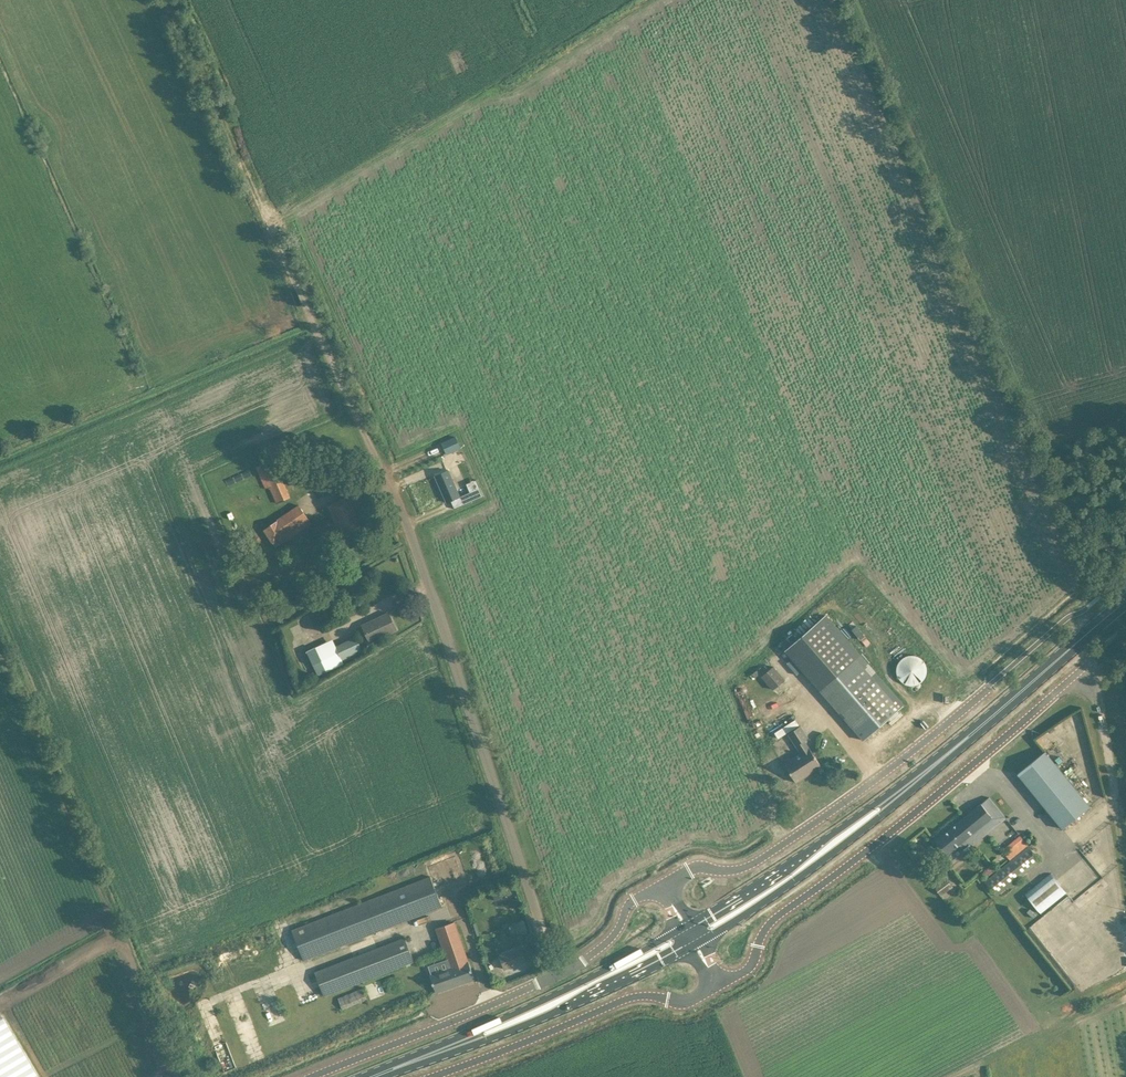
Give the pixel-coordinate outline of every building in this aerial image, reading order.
[(442,442),(447,453),(461,447),(456,436),(442,442)] [(459,448),(445,454),(462,492),(476,486),(459,448)] [(269,487),(276,503),(291,497),(280,473),(290,469),(286,459),(281,461),(280,457),(256,467),(265,489),(269,487)] [(435,476),(447,502),(460,496),(449,470),(435,476)] [(481,487),(464,495),(467,503),(484,496),(481,487)] [(347,539),(352,550),(368,543),(348,497),(329,505),(344,541),(347,539)] [(291,511),(264,529),(273,543),(300,524),(291,511)] [(362,625),(370,642),(397,629),(389,612),(362,625)] [(824,616),(784,651),(820,691),(863,740),(903,705),(824,616)] [(316,647),(327,671),(344,663),(343,661),(364,652),(356,636),(336,645),(333,639),(316,647)] [(894,680),(918,686),(925,660),(901,654),(894,680)] [(761,676),(773,691),(785,680),(774,666),(761,676)] [(796,719),(774,733),(778,739),(800,725),(796,719)] [(784,763),(796,782),(821,766),(809,747),(804,740),(808,738),(800,726),(788,733),(796,745),(801,753),(784,763)] [(1017,774),(1062,829),(1090,806),(1045,751),(1017,774)] [(935,841),(947,855),(959,845),(965,851),(1006,818),(989,797),(935,841)] [(985,881),(996,895),(1040,860),(1020,834),(1002,849),(1011,860),(985,881)] [(1025,895),(1041,913),(1067,892),(1051,873),(1025,895)] [(291,929),(304,960),(442,907),(430,875),(291,929)] [(931,885),(939,896),(952,887),(944,876),(931,885)] [(491,882),(478,886),(480,891),(493,887),(491,882)] [(1124,911),(1107,913),(1108,923),(1125,922),(1124,911)] [(514,922),(517,934),(526,932),(524,920),(514,922)] [(436,928),(450,968),(469,961),(455,921),(436,928)] [(404,936),(314,971),(324,996),(414,961),(404,936)] [(521,947),(500,955),(505,969),(526,961),(521,947)] [(450,968),(430,974),(433,982),(436,992),(475,979),(471,968),(469,961),(450,968)] [(338,998),(342,1009),(367,999),(363,988),(338,998)] [(2,1016),(0,1017),(0,1076),(38,1076),(2,1016)]
